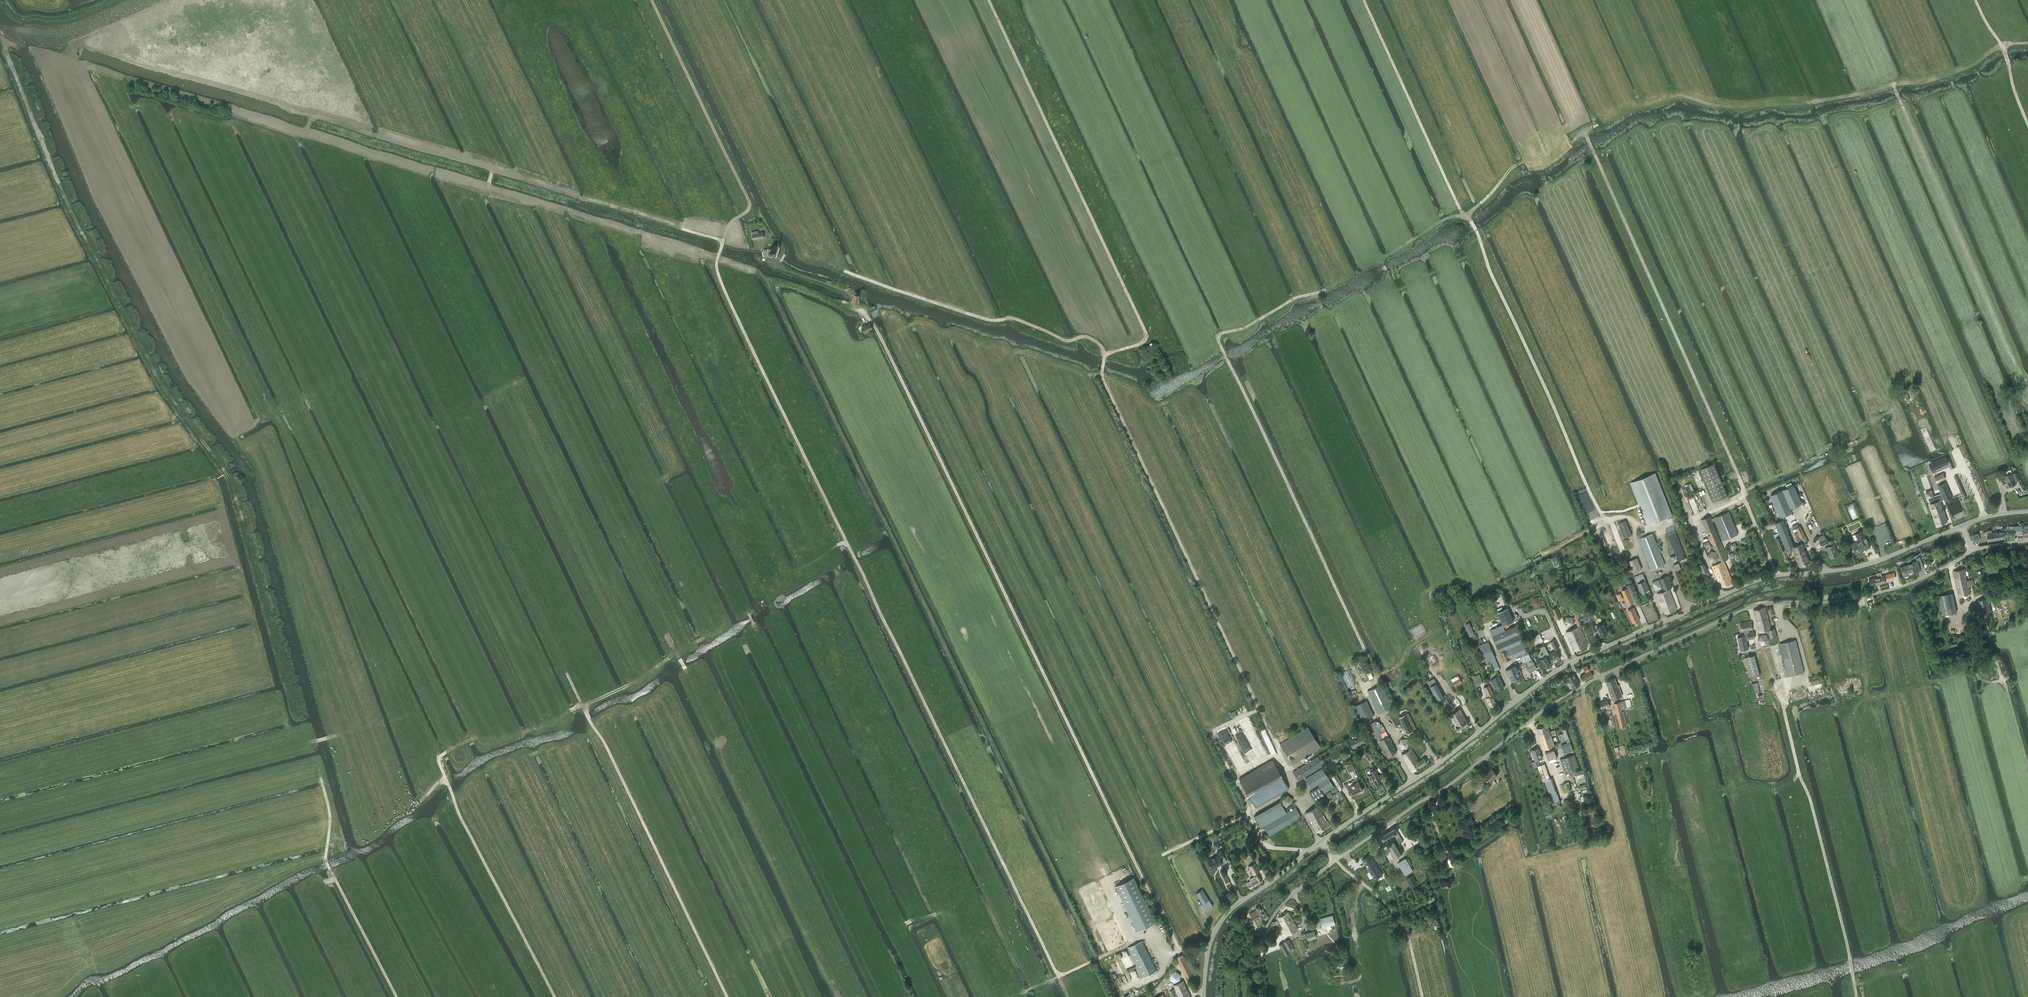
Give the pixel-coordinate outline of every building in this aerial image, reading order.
[(759,232),(758,230),(752,231),(753,233),(753,234),(754,239),(764,238),(763,231),(760,232),(759,232)] [(776,255),(779,248),(771,246),(768,253),(769,253),(769,255),(775,257),(775,255),(776,255)] [(861,327),(864,332),(872,329),(870,324),(861,327)] [(1945,456),(1932,462),(1935,469),(1948,463),(1945,456)] [(1728,496),(1714,463),(1700,469),(1714,502),(1728,496)] [(1672,515),(1656,473),(1630,483),(1647,525),(1672,515)] [(1943,473),(1934,477),(1937,482),(1945,478),(1943,473)] [(2008,487),(2016,484),(2012,473),(2005,475),(2006,479),(2005,479),(2008,487)] [(1930,503),(1929,503),(1937,525),(1947,521),(1944,512),(1945,512),(1945,511),(1944,512),(1943,509),(1944,509),(1943,508),(1940,500),(1944,499),(1944,500),(1947,499),(1948,502),(1952,501),(1950,497),(1952,497),(1946,482),(1938,486),(1941,494),(1934,496),(1931,497),(1932,503),(1930,503)] [(1791,508),(1802,503),(1794,485),(1771,495),(1781,517),(1792,512),(1791,508)] [(1711,519),(1710,516),(1701,520),(1709,539),(1714,551),(1715,550),(1717,551),(1722,562),(1712,566),(1721,587),(1732,582),(1724,562),(1725,562),(1724,561),(1728,559),(1712,521),(1714,520),(1723,540),(1738,534),(1728,511),(1713,517),(1713,518),(1711,519)] [(1626,520),(1620,523),(1625,537),(1632,535),(1626,520)] [(1786,549),(1791,547),(1780,521),(1775,523),(1786,549)] [(2023,532),(2022,527),(2022,525),(2020,525),(2011,526),(2011,529),(2006,530),(2005,528),(2002,528),(2003,531),(2004,533),(2004,536),(2015,534),(2014,531),(2016,530),(2016,533),(2023,532)] [(1801,539),(1805,536),(1800,526),(1796,528),(1801,539)] [(1996,536),(1996,532),(1991,533),(1991,530),(1988,530),(1988,533),(1987,533),(1988,541),(1997,539),(1996,536)] [(1860,537),(1861,541),(1852,545),(1855,552),(1862,549),(1863,550),(1870,547),(1863,531),(1858,532),(1860,537)] [(1996,536),(1997,539),(2005,538),(2004,536),(2004,533),(2003,531),(1996,532),(1996,536)] [(1650,569),(1665,563),(1653,534),(1638,540),(1650,569)] [(1780,536),(1775,538),(1781,551),(1786,549),(1780,536)] [(1832,540),(1828,542),(1827,542),(1828,546),(1825,548),(1827,551),(1828,551),(1830,558),(1838,555),(1838,554),(1838,553),(1839,552),(1838,551),(1837,550),(1836,551),(1832,540)] [(1795,557),(1806,553),(1802,543),(1791,547),(1795,557)] [(1806,553),(1795,557),(1799,567),(1810,562),(1806,553)] [(1634,572),(1641,569),(1636,558),(1629,561),(1634,572)] [(1916,571),(1920,570),(1917,560),(1900,567),(1904,576),(1908,575),(1907,573),(1916,569),(1916,571)] [(1708,571),(1704,562),(1698,565),(1702,574),(1708,571)] [(1968,585),(1974,584),(1973,579),(1966,580),(1964,569),(1953,571),(1958,596),(1970,593),(1968,585)] [(1650,602),(1653,600),(1651,597),(1652,596),(1643,573),(1634,577),(1643,600),(1648,598),(1650,602)] [(1870,586),(1886,582),(1884,575),(1868,579),(1870,586)] [(1665,591),(1657,593),(1665,614),(1676,609),(1669,589),(1672,588),(1667,576),(1660,579),(1665,591)] [(1655,590),(1662,588),(1660,579),(1652,582),(1655,590)] [(1628,605),(1634,603),(1630,593),(1634,591),(1631,584),(1626,586),(1627,588),(1621,590),(1628,605)] [(1942,615),(1956,612),(1952,592),(1938,595),(1942,615)] [(1984,629),(1993,627),(1987,598),(1977,600),(1984,629)] [(1561,618),(1556,607),(1552,609),(1556,620),(1561,618)] [(1770,637),(1777,635),(1775,628),(1771,629),(1765,607),(1753,610),(1759,632),(1766,630),(1766,633),(1769,634),(1770,637)] [(1514,621),(1508,608),(1498,612),(1503,625),(1514,621)] [(1633,623),(1639,619),(1634,608),(1627,611),(1633,623)] [(1568,627),(1574,624),(1574,617),(1567,616),(1563,622),(1568,627)] [(1749,630),(1753,629),(1751,621),(1740,623),(1742,632),(1744,631),(1745,631),(1749,630)] [(1470,636),(1475,634),(1469,622),(1465,624),(1470,636)] [(1601,637),(1608,633),(1603,624),(1596,627),(1601,637)] [(1503,625),(1491,631),(1493,635),(1492,636),(1500,652),(1504,662),(1520,655),(1528,651),(1525,645),(1516,625),(1505,630),(1503,625)] [(1574,651),(1588,645),(1579,626),(1566,632),(1574,651)] [(1745,635),(1737,637),(1741,650),(1749,649),(1746,640),(1748,639),(1747,633),(1749,632),(1749,630),(1745,631),(1744,631),(1745,635)] [(1749,632),(1747,633),(1748,639),(1749,639),(1755,638),(1753,631),(1749,632)] [(1536,645),(1543,641),(1540,634),(1533,637),(1536,645)] [(1788,676),(1804,672),(1796,639),(1779,644),(1788,676)] [(1559,648),(1554,640),(1551,642),(1555,650),(1559,648)] [(1499,668),(1487,642),(1479,645),(1486,662),(1485,662),(1486,665),(1491,663),(1494,670),(1499,668)] [(1545,656),(1549,654),(1545,646),(1541,647),(1544,653),(1541,655),(1543,658),(1540,659),(1544,667),(1550,664),(1546,656),(1545,657),(1545,656)] [(1555,650),(1549,654),(1553,662),(1560,658),(1555,650)] [(1525,661),(1531,658),(1528,651),(1520,655),(1523,662),(1525,661)] [(1759,674),(1754,655),(1745,658),(1750,676),(1759,674)] [(1525,661),(1523,662),(1523,663),(1526,668),(1529,672),(1537,668),(1531,658),(1525,661)] [(1519,671),(1520,671),(1521,671),(1517,664),(1505,670),(1508,676),(1519,671)] [(1519,671),(1508,676),(1511,682),(1522,676),(1520,671),(1519,671)] [(1582,682),(1592,676),(1590,671),(1580,677),(1582,682)] [(1580,684),(1574,673),(1567,677),(1567,678),(1564,680),(1566,684),(1567,683),(1570,687),(1571,688),(1573,687),(1573,688),(1580,684)] [(1455,686),(1462,681),(1458,674),(1450,678),(1455,686)] [(1477,685),(1482,683),(1479,674),(1474,677),(1477,685)] [(1498,690),(1504,688),(1498,676),(1491,680),(1494,688),(1496,687),(1498,690)] [(1615,678),(1606,681),(1609,688),(1608,688),(1612,699),(1622,695),(1618,685),(1617,685),(1615,678)] [(1437,683),(1430,686),(1438,700),(1444,696),(1437,683)] [(1378,713),(1392,706),(1382,684),(1367,691),(1378,713)] [(1491,707),(1497,704),(1492,695),(1493,694),(1489,685),(1484,687),(1488,697),(1486,698),(1491,707)] [(1599,702),(1602,709),(1610,706),(1607,699),(1599,702)] [(1621,709),(1632,706),(1630,699),(1614,703),(1620,727),(1625,726),(1621,709)] [(1362,721),(1373,715),(1366,700),(1355,705),(1362,721)] [(1468,725),(1460,709),(1448,715),(1450,718),(1451,717),(1458,730),(1468,725)] [(1405,715),(1399,718),(1407,734),(1413,731),(1413,730),(1405,715)] [(1389,756),(1396,752),(1394,747),(1380,721),(1372,726),(1379,740),(1380,740),(1389,756)] [(1550,762),(1558,759),(1554,748),(1557,747),(1555,744),(1554,745),(1551,735),(1556,734),(1554,730),(1549,731),(1547,724),(1536,727),(1544,749),(1545,748),(1546,751),(1550,762)] [(1279,744),(1284,752),(1292,765),(1320,747),(1306,727),(1279,744)] [(1562,728),(1563,733),(1558,735),(1559,738),(1565,736),(1566,740),(1569,739),(1565,727),(1562,728)] [(1353,747),(1364,741),(1361,735),(1350,741),(1353,747)] [(1401,739),(1398,744),(1401,749),(1407,749),(1410,744),(1407,739),(1401,739)] [(1564,753),(1573,750),(1570,742),(1561,745),(1564,753)] [(1538,747),(1531,750),(1535,760),(1532,762),(1534,767),(1538,766),(1538,765),(1540,765),(1538,759),(1542,758),(1538,747)] [(1412,772),(1426,763),(1423,759),(1419,761),(1411,748),(1401,754),(1412,772)] [(1574,754),(1561,759),(1566,774),(1574,772),(1577,784),(1586,781),(1583,769),(1579,770),(1574,754)] [(1298,781),(1323,765),(1317,756),(1293,772),(1298,781)] [(1276,766),(1272,759),(1239,779),(1243,785),(1255,807),(1289,788),(1276,766)] [(1550,795),(1556,793),(1551,778),(1550,778),(1544,763),(1540,765),(1538,765),(1538,766),(1543,781),(1545,780),(1550,795)] [(1355,770),(1351,764),(1346,766),(1350,772),(1355,770)] [(1305,778),(1311,788),(1317,784),(1319,787),(1309,793),(1315,801),(1323,796),(1324,795),(1323,794),(1334,787),(1322,767),(1305,778)] [(1492,768),(1484,775),(1490,782),(1497,775),(1497,774),(1499,772),(1495,767),(1493,769),(1492,768)] [(1380,784),(1378,780),(1381,778),(1376,769),(1370,772),(1371,774),(1368,776),(1371,781),(1370,782),(1371,785),(1373,784),(1374,788),(1380,784)] [(1358,792),(1363,790),(1358,781),(1348,787),(1352,794),(1358,791),(1358,792)] [(1345,799),(1340,791),(1338,792),(1332,795),(1333,796),(1335,800),(1339,797),(1341,801),(1345,799)] [(1324,795),(1323,796),(1326,801),(1333,796),(1332,795),(1330,792),(1324,795)] [(1287,807),(1292,804),(1292,798),(1287,795),(1282,798),(1282,804),(1287,807)] [(1280,801),(1254,816),(1261,827),(1263,826),(1269,835),(1299,818),(1301,817),(1295,807),(1286,813),(1280,801)] [(1323,814),(1318,806),(1304,813),(1316,833),(1330,825),(1327,820),(1326,820),(1323,815),(1323,814)] [(1394,857),(1402,852),(1397,843),(1402,841),(1394,827),(1381,835),(1394,857)] [(1220,859),(1223,857),(1220,850),(1216,852),(1217,855),(1207,860),(1211,869),(1222,863),(1220,859)] [(1371,854),(1362,859),(1366,865),(1367,864),(1368,866),(1367,867),(1370,872),(1374,879),(1383,874),(1382,873),(1371,854)] [(1444,863),(1440,854),(1435,856),(1438,866),(1444,863)] [(1252,875),(1259,872),(1255,863),(1248,867),(1252,875)] [(1404,875),(1412,870),(1409,864),(1401,869),(1404,875)] [(1258,882),(1261,880),(1258,874),(1250,879),(1250,881),(1247,883),(1250,888),(1259,884),(1258,882)] [(1417,884),(1412,875),(1406,878),(1411,887),(1417,884)] [(1155,922),(1134,877),(1115,886),(1137,931),(1155,922)] [(1196,893),(1200,900),(1202,903),(1199,905),(1204,911),(1212,906),(1202,889),(1200,890),(1196,893)] [(1256,910),(1250,914),(1253,919),(1259,915),(1261,918),(1265,916),(1267,915),(1265,911),(1263,912),(1259,905),(1255,908),(1256,910)] [(1281,925),(1291,920),(1287,912),(1277,917),(1281,925)] [(1322,928),(1334,924),(1332,915),(1319,918),(1322,928)] [(1248,927),(1251,925),(1246,916),(1243,918),(1248,927)] [(1292,919),(1291,920),(1281,925),(1286,935),(1297,929),(1292,919)] [(1316,937),(1314,931),(1305,933),(1307,940),(1316,937)] [(1288,939),(1283,942),(1279,945),(1285,955),(1294,950),(1288,939)] [(1128,948),(1142,978),(1157,971),(1142,941),(1128,948)] [(1183,954),(1176,957),(1185,976),(1193,973),(1189,963),(1188,962),(1189,962),(1187,959),(1186,955),(1185,956),(1184,956),(1183,954)] [(1174,982),(1180,979),(1180,973),(1175,970),(1170,973),(1169,979),(1174,982)] [(1170,991),(1172,996),(1178,994),(1179,996),(1191,996),(1183,981),(1173,985),(1175,989),(1170,991)]
